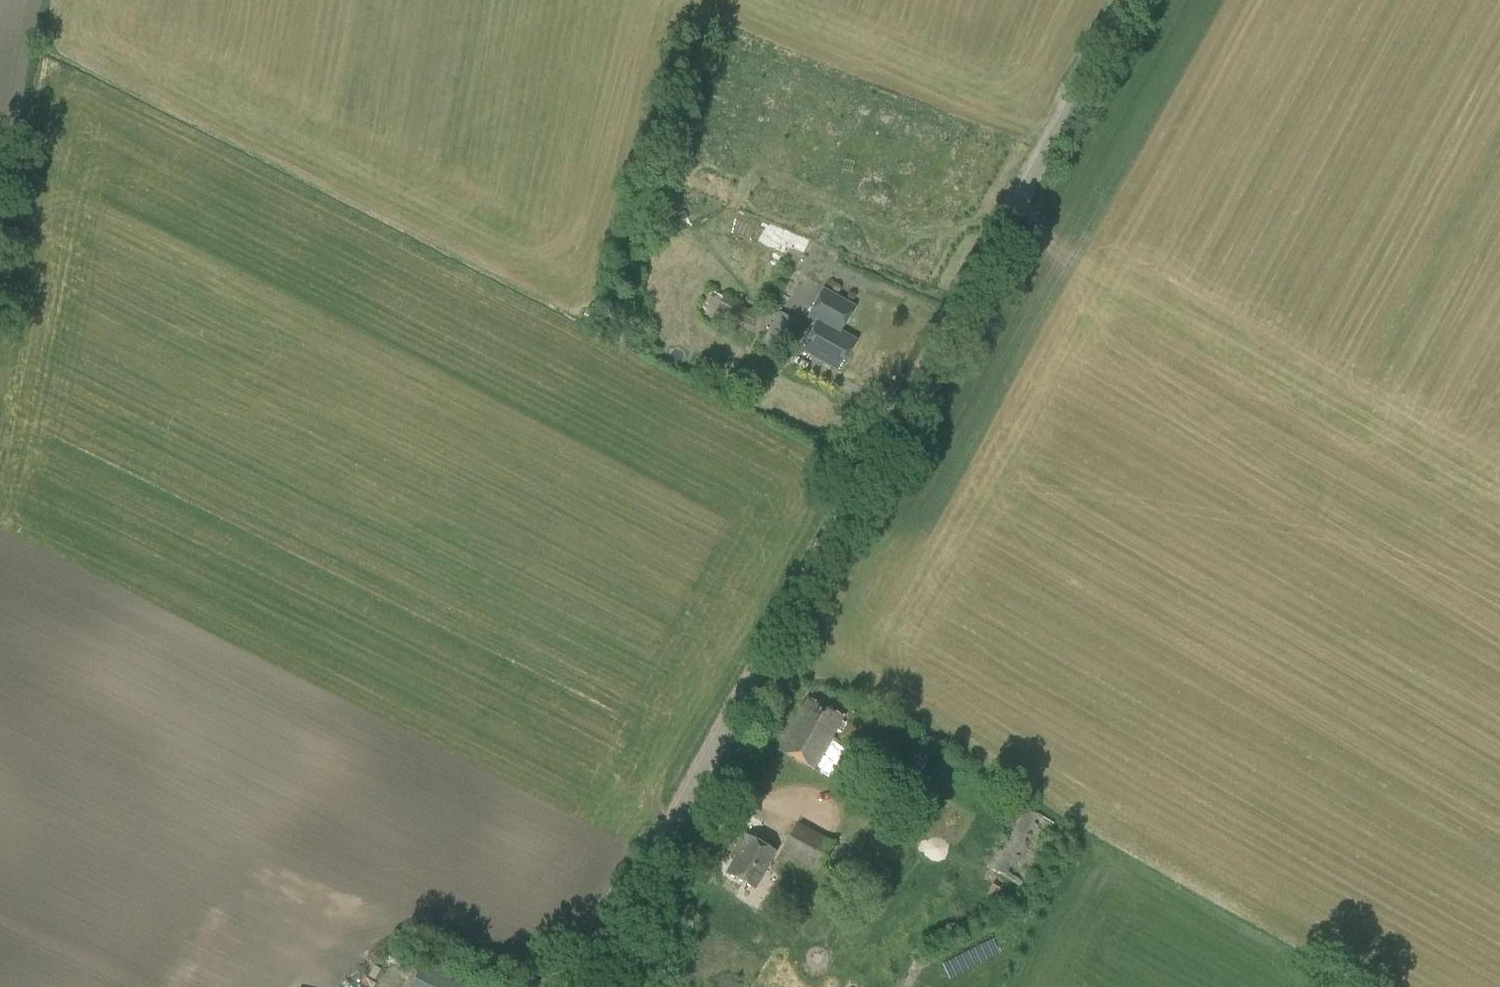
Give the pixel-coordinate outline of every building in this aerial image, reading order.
[(839,370),(855,341),(840,332),(854,306),(823,289),(806,319),(816,325),(802,349),(839,370)] [(749,327),(756,315),(723,297),(717,309),(749,327)] [(779,357),(798,322),(778,312),(759,346),(779,357)] [(814,770),(844,719),(808,698),(778,750),(814,770)] [(908,773),(921,747),(852,712),(839,737),(908,773)] [(1019,887),(1053,824),(1018,805),(985,868),(1019,887)] [(796,822),(782,852),(825,872),(839,842),(796,822)] [(734,857),(724,874),(755,891),(776,852),(741,833),(729,855),(734,857)] [(986,895),(995,901),(1002,890),(992,884),(986,895)] [(410,986),(463,986),(420,966),(410,986)]
